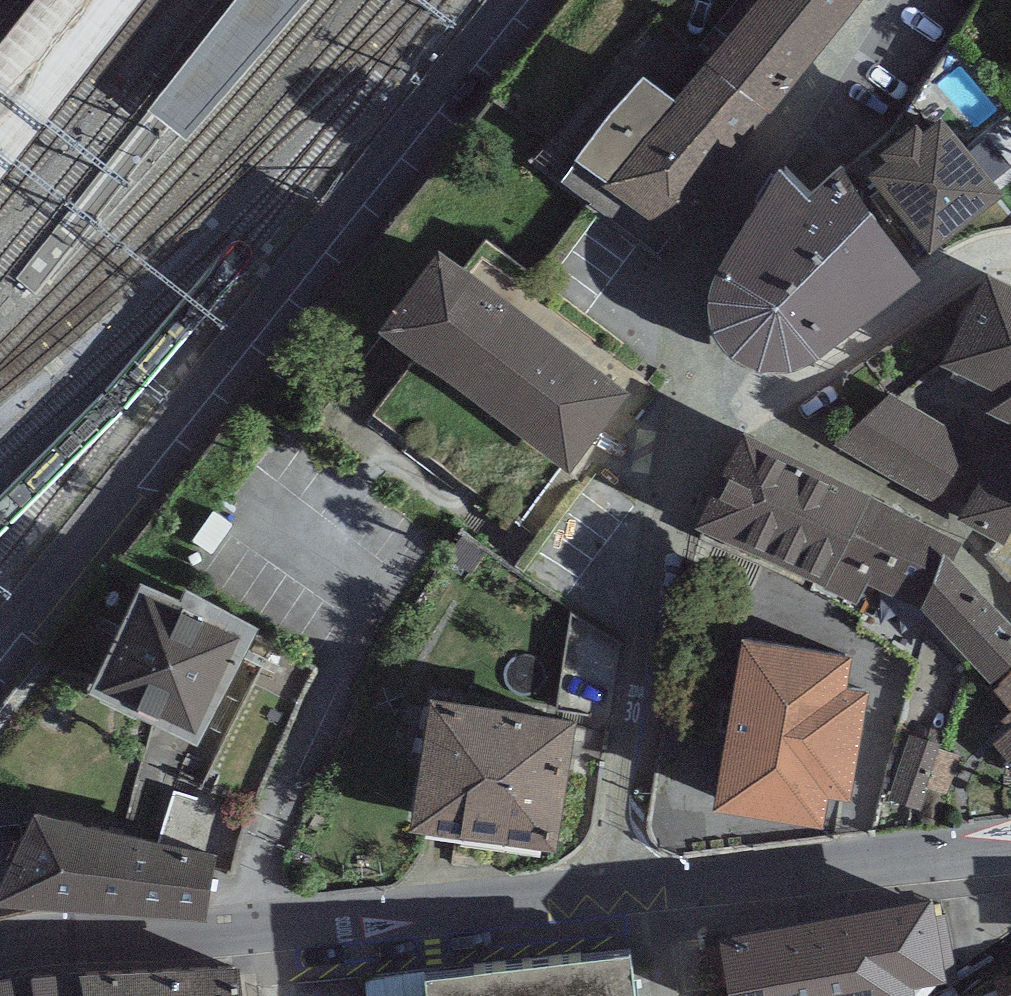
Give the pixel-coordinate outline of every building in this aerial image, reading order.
[(0,46),(0,175),(140,0),(37,0),(0,46)] [(147,113),(180,139),(186,144),(258,64),(310,0),(236,0),(147,113)] [(674,105),(644,84),(559,187),(659,257),(763,116),(868,1),(868,0),(761,0),(674,105)] [(929,256),(1003,197),(941,121),(922,136),(917,130),(879,160),(885,168),(868,181),(929,256)] [(919,285),(841,175),(809,207),(780,177),(716,279),(707,310),(713,341),(731,365),(756,378),(788,378),(816,366),(919,285)] [(462,272),(579,359),(603,328),(487,239),(462,272)] [(440,256),(379,338),(413,362),(559,470),(568,477),(629,396),(579,359),(462,272),(440,256)] [(986,277),(941,369),(987,391),(976,412),(1010,429),(1010,289),(986,277)] [(521,521),(559,470),(413,362),(375,413),(521,521)] [(932,510),(970,443),(891,395),(833,445),(829,460),(932,510)] [(871,499),(742,435),(695,531),(823,591),(871,499)] [(963,545),(871,499),(823,591),(854,605),(865,585),(920,610),(944,557),(953,563),(963,545)] [(1010,669),(1010,627),(953,563),(944,557),(920,610),(990,687),(1010,669)] [(88,700),(199,752),(257,634),(187,596),(180,610),(140,592),(88,700)] [(851,663),(742,645),(713,816),(822,834),(827,802),(849,805),(867,698),(846,694),(851,663)] [(993,691),(1010,711),(1010,676),(993,691)] [(430,702),(410,838),(555,859),(575,723),(430,702)] [(990,746),(1010,770),(1010,728),(990,746)] [(33,819),(0,893),(0,909),(205,923),(215,860),(33,819)] [(720,912),(734,995),(854,995),(916,986),(913,964),(944,959),(931,878),(720,912)] [(425,962),(429,995),(637,995),(631,942),(425,962)] [(170,952),(172,995),(245,995),(239,949),(170,952)] [(31,959),(37,995),(89,995),(80,950),(31,959)] [(80,950),(89,995),(172,995),(170,952),(80,950)] [(0,964),(0,995),(37,995),(31,959),(0,964)] [(994,984),(996,992),(997,995),(1010,995),(1010,979),(994,984)]
